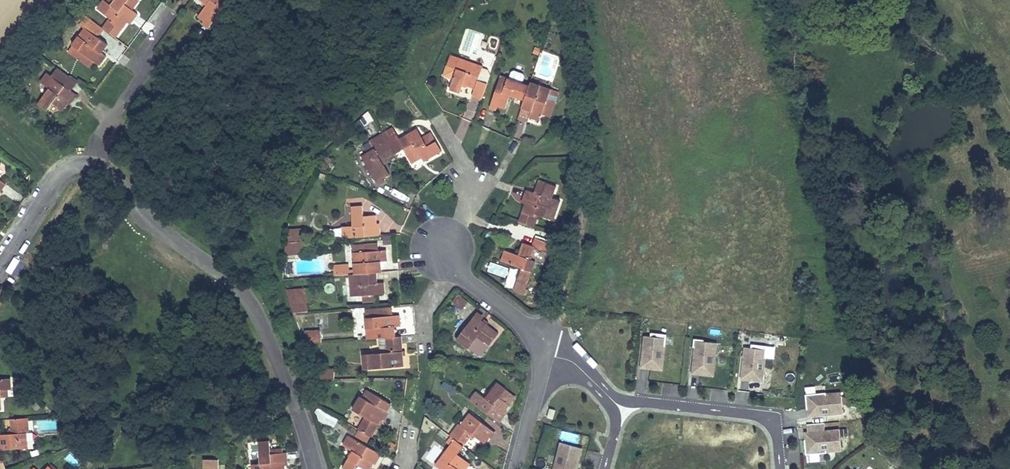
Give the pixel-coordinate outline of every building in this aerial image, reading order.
[(103,29),(109,33),(115,25),(121,31),(130,20),(133,22),(138,14),(133,11),(126,5),(129,0),(103,0),(97,8),(109,17),(101,28),(103,29)] [(133,11),(141,1),(139,0),(129,0),(126,5),(133,11)] [(225,0),(202,0),(204,1),(207,3),(205,7),(198,16),(210,26),(228,2),(225,0)] [(103,29),(101,28),(86,16),(80,24),(84,28),(97,37),(103,29)] [(121,31),(115,25),(109,33),(116,38),(121,31)] [(97,37),(84,28),(71,44),(93,61),(99,65),(106,57),(101,53),(107,45),(97,37)] [(93,61),(71,44),(67,50),(89,67),(93,61)] [(911,44),(901,49),(910,65),(919,60),(911,44)] [(482,67),(450,56),(443,76),(453,79),(449,90),(459,93),(463,84),(474,88),(472,97),(482,100),(490,77),(480,73),(482,67)] [(77,95),(47,72),(40,81),(49,88),(37,104),(46,111),(53,103),(62,110),(70,101),(72,102),(77,95)] [(530,81),(528,85),(500,76),(491,104),(505,109),(508,99),(509,96),(514,97),(523,100),(521,106),(531,110),(529,117),(539,120),(541,115),(551,89),(530,81)] [(558,92),(551,89),(541,115),(549,118),(558,92)] [(441,151),(436,141),(427,146),(422,138),(417,128),(388,145),(387,142),(361,157),(376,182),(390,174),(384,165),(382,161),(386,159),(404,149),(412,163),(421,158),(423,161),(441,151)] [(422,138),(427,146),(436,141),(430,133),(422,138)] [(527,200),(523,213),(529,215),(526,224),(535,227),(539,215),(554,221),(561,201),(553,198),(556,186),(546,183),(541,195),(527,190),(524,198),(527,200)] [(396,188),(393,193),(405,199),(407,194),(396,188)] [(342,227),(343,239),(381,236),(380,227),(377,227),(376,215),(363,216),(363,206),(351,206),(353,226),(342,227)] [(529,215),(523,213),(519,222),(526,224),(529,215)] [(306,229),(288,230),(285,253),(306,252),(305,241),(308,241),(306,229)] [(518,254),(505,249),(501,262),(522,269),(518,281),(528,285),(536,262),(540,263),(544,250),(549,252),(551,244),(535,238),(532,246),(523,243),(518,254)] [(351,245),(353,274),(354,274),(376,272),(377,272),(381,272),(380,262),(386,261),(386,250),(378,250),(377,243),(351,245)] [(353,274),(349,274),(351,296),(363,295),(375,294),(385,294),(384,282),(377,282),(376,272),(354,274),(353,274)] [(305,288),(286,289),(288,297),(305,296),(305,288)] [(458,293),(452,303),(463,310),(469,300),(458,293)] [(305,296),(288,297),(293,312),(306,311),(305,296)] [(378,338),(395,337),(394,327),(400,326),(400,315),(392,316),(391,308),(366,309),(367,317),(365,317),(366,339),(378,338)] [(498,333),(475,315),(456,339),(468,348),(477,337),(489,346),(498,333)] [(321,331),(305,332),(309,343),(322,342),(321,331)] [(309,343),(305,332),(300,332),(304,343),(309,343)] [(395,337),(378,338),(379,353),(372,354),(363,354),(365,369),(373,369),(403,366),(401,336),(395,337)] [(663,374),(666,337),(649,336),(649,339),(641,339),(638,371),(663,374)] [(704,337),(695,336),(691,377),(714,379),(718,345),(704,344),(704,337)] [(762,385),(766,348),(750,346),(750,351),(742,350),(738,382),(762,385)] [(317,367),(317,379),(334,379),(334,367),(317,367)] [(0,379),(0,390),(4,389),(10,389),(10,378),(0,379)] [(476,391),(469,400),(499,423),(504,417),(502,415),(509,405),(500,398),(506,390),(496,382),(485,398),(476,391)] [(382,399),(366,390),(362,397),(360,396),(352,409),(365,416),(357,429),(371,437),(386,411),(377,406),(382,399)] [(515,397),(506,390),(500,398),(509,405),(515,397)] [(841,394),(805,397),(808,420),(843,417),(841,394)] [(390,404),(382,399),(377,406),(386,411),(390,404)] [(321,407),(315,417),(333,427),(338,418),(321,407)] [(549,409),(546,418),(552,420),(555,410),(549,409)] [(454,439),(434,464),(441,468),(465,468),(469,463),(457,453),(469,437),(472,434),(475,437),(483,443),(492,430),(469,412),(451,436),(454,439)] [(10,419),(11,430),(11,434),(7,434),(0,434),(0,449),(27,448),(25,418),(10,419)] [(824,425),(806,426),(807,434),(803,435),(804,457),(843,455),(840,430),(824,431),(824,425)] [(578,440),(579,434),(566,432),(565,438),(578,440)] [(348,435),(342,445),(352,450),(342,467),(346,468),(355,468),(357,465),(364,468),(369,468),(375,460),(377,461),(381,455),(348,435)] [(285,462),(288,461),(287,453),(283,453),(283,449),(270,450),(269,441),(259,442),(260,464),(252,465),(253,468),(285,468),(285,462)] [(552,468),(578,468),(583,449),(559,444),(552,468)] [(219,457),(200,456),(200,468),(218,468),(219,457)]
